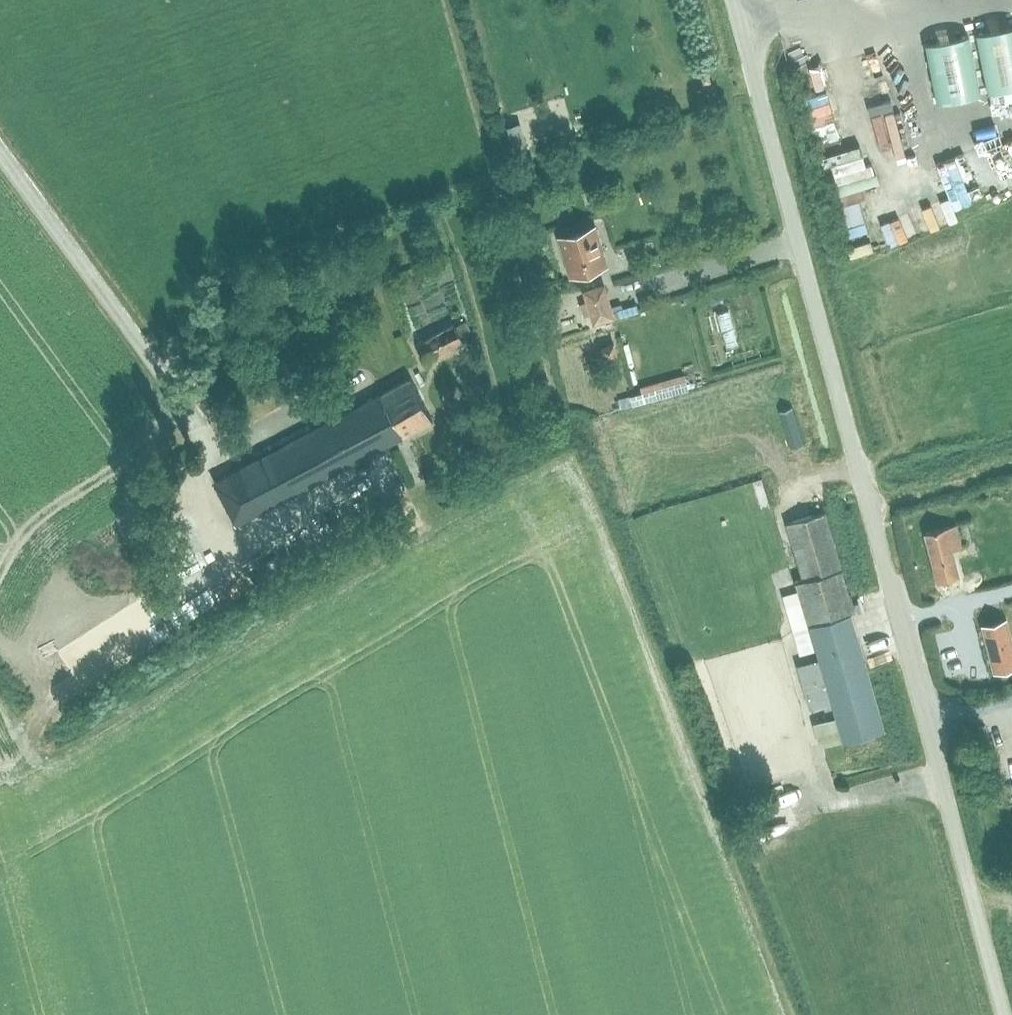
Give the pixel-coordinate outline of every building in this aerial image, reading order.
[(946,15),(937,17),(944,45),(953,43),(946,15)] [(933,89),(950,86),(944,62),(940,63),(934,35),(921,38),(933,89)] [(817,132),(837,126),(824,81),(803,87),(817,132)] [(504,101),(496,103),(498,113),(506,111),(504,101)] [(876,132),(899,123),(893,108),(870,117),(876,132)] [(855,177),(873,174),(868,146),(828,152),(835,193),(857,189),(855,177)] [(950,186),(940,188),(945,212),(956,210),(950,186)] [(859,190),(837,195),(845,227),(866,222),(859,190)] [(879,212),(887,235),(916,226),(909,202),(879,212)] [(592,225),(560,235),(573,275),(605,265),(592,225)] [(603,287),(586,292),(595,320),(611,315),(603,287)] [(728,298),(717,301),(725,338),(737,335),(728,298)] [(428,360),(463,341),(453,323),(418,342),(428,360)] [(614,344),(603,347),(608,365),(619,361),(614,344)] [(380,394),(214,481),(236,523),(403,435),(403,436),(432,420),(410,377),(380,393),(380,394)] [(805,444),(793,406),(780,410),(792,448),(805,444)] [(824,511),(786,522),(803,579),(796,581),(809,624),(810,623),(837,716),(814,722),(821,746),(844,740),(884,728),(850,612),(853,611),(853,610),(824,511)] [(964,516),(924,527),(939,585),(968,578),(960,548),(971,545),(964,516)] [(982,624),(994,672),(1011,667),(1011,642),(1006,618),(982,624)] [(782,767),(768,775),(775,787),(789,780),(782,767)] [(774,825),(799,818),(792,795),(767,802),(774,825)]
